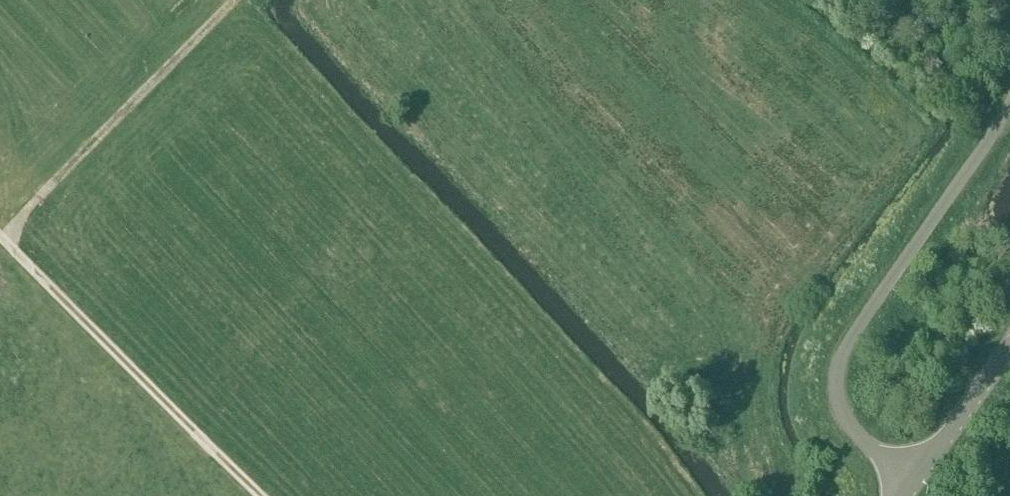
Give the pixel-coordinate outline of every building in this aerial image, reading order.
[(1000,486),(993,495),(1009,495),(1009,493),(1000,486)]
